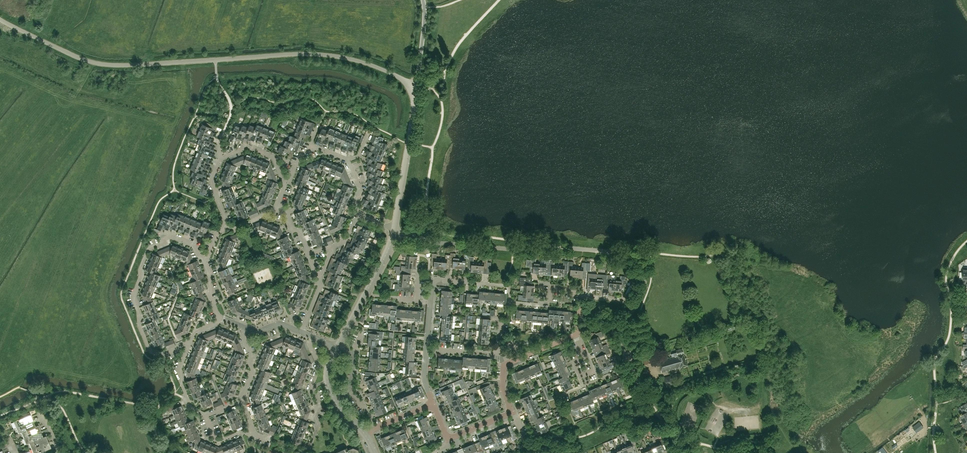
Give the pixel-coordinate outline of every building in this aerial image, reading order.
[(315,124),(310,122),(301,118),(299,124),(306,127),(307,124),(313,127),(315,124)] [(216,131),(216,130),(202,124),(200,131),(213,136),(215,137),(216,135),(217,133),(216,133),(214,132),(215,130),(216,131)] [(254,131),(256,127),(250,124),(248,127),(247,132),(250,133),(249,135),(246,134),(243,140),(243,141),(243,140),(247,141),(248,139),(250,140),(253,134),(254,131)] [(256,127),(254,131),(253,134),(250,140),(250,141),(251,141),(251,140),(254,141),(255,139),(258,140),(259,136),(260,133),(263,127),(257,124),(256,127)] [(312,130),(306,127),(299,124),(296,130),(304,133),(305,130),(311,133),(312,130)] [(240,131),(241,127),(235,125),(232,132),(235,134),(234,136),(231,135),(229,140),(232,142),(233,139),(236,141),(238,134),(240,131)] [(247,132),(248,127),(242,125),(241,127),(240,131),(243,133),(241,136),(238,134),(236,141),(236,140),(239,142),(240,139),(243,140),(246,134),(247,132)] [(266,136),(269,129),(263,127),(260,133),(263,135),(262,138),(259,136),(258,140),(257,142),(260,144),(261,141),(264,142),(265,139),(266,136)] [(323,144),(328,131),(322,128),(319,136),(322,137),(321,140),(318,138),(315,144),(319,145),(320,143),(323,144)] [(330,143),(335,130),(329,128),(328,131),(323,144),(322,144),(323,145),(323,144),(326,145),(327,142),(330,143)] [(263,145),(266,146),(267,144),(270,145),(269,145),(270,146),(275,132),(269,129),(266,136),(265,139),(264,142),(263,145)] [(310,136),(304,133),(296,130),(294,136),(301,139),(302,136),(308,139),(310,136)] [(338,140),(341,133),(335,130),(330,143),(329,146),(332,147),(333,145),(336,146),(337,143),(338,140)] [(212,138),(213,136),(200,131),(197,137),(200,138),(213,143),(214,144),(214,143),(213,143),(214,140),(212,138)] [(337,143),(336,146),(335,148),(338,150),(339,147),(342,148),(347,135),(341,133),(338,140),(341,141),(340,144),(337,143)] [(301,139),(294,136),(291,135),(288,141),(296,144),(297,142),(303,144),(304,141),(307,142),(301,139)] [(348,151),(353,138),(347,135),(342,148),(341,151),(344,152),(345,150),(348,151)] [(359,142),(361,138),(355,135),(353,138),(348,151),(348,152),(349,151),(352,152),(353,150),(355,151),(356,151),(359,142)] [(388,144),(382,142),(384,138),(379,136),(378,137),(373,135),(371,141),(373,142),(372,145),(385,151),(388,144)] [(212,146),(213,143),(200,138),(197,144),(213,151),(214,151),(213,150),(215,147),(212,146)] [(296,144),(288,141),(286,140),(283,146),(291,149),(292,150),(293,147),(298,149),(299,146),(302,147),(296,144)] [(212,153),(213,151),(197,144),(196,147),(199,148),(198,151),(211,157),(213,158),(215,154),(212,153)] [(385,151),(372,145),(370,144),(368,147),(371,148),(370,151),(383,157),(385,151)] [(291,149),(283,146),(280,145),(278,152),(285,155),(286,154),(285,154),(286,151),(290,153),(287,158),(290,159),(294,151),(297,152),(292,150),(291,149)] [(383,157),(370,151),(367,150),(366,154),(368,155),(367,157),(380,163),(383,157)] [(210,159),(211,157),(198,151),(195,157),(208,163),(211,164),(212,160),(210,159)] [(249,166),(253,156),(247,153),(246,156),(244,156),(240,157),(242,163),(243,163),(244,163),(243,163),(249,166)] [(253,156),(249,166),(254,168),(253,171),(259,158),(253,156)] [(207,165),(208,163),(195,157),(193,164),(206,169),(208,170),(210,166),(207,165)] [(380,163),(367,157),(366,157),(367,158),(366,161),(368,162),(367,164),(380,170),(383,164),(380,163)] [(260,170),(264,160),(259,158),(253,171),(255,172),(257,169),(260,170)] [(324,170),(328,161),(322,158),(321,161),(319,160),(315,162),(317,167),(318,167),(319,167),(318,168),(324,170)] [(235,172),(237,166),(236,166),(236,165),(237,165),(235,159),(231,161),(230,163),(227,162),(225,168),(235,172)] [(267,173),(272,171),(270,165),(269,165),(270,163),(264,160),(260,170),(266,172),(267,173)] [(329,173),(334,163),(328,161),(324,170),(323,173),(325,174),(326,171),(329,173)] [(335,175),(339,165),(334,163),(329,173),(328,176),(330,177),(332,173),(335,175)] [(205,172),(206,169),(193,164),(190,170),(193,171),(206,176),(207,176),(206,176),(207,173),(205,172)] [(309,176),(312,171),(311,170),(312,170),(310,164),(306,166),(305,168),(302,167),(300,172),(309,176)] [(381,177),(383,171),(380,170),(367,164),(366,165),(367,165),(366,168),(369,169),(367,172),(381,177)] [(347,175),(345,171),(344,170),(345,167),(339,165),(335,175),(341,177),(342,177),(347,175)] [(233,175),(235,172),(225,168),(222,173),(236,179),(236,177),(233,175)] [(205,178),(206,176),(193,171),(191,177),(193,178),(206,183),(207,184),(207,183),(206,183),(208,180),(205,179),(205,178)] [(381,184),(383,178),(382,178),(381,177),(367,172),(367,171),(367,172),(368,172),(366,175),(369,176),(368,178),(368,179),(381,184)] [(311,182),(308,180),(309,176),(300,172),(297,178),(311,183),(311,182)] [(229,183),(230,183),(232,178),(235,179),(236,179),(222,173),(220,179),(223,180),(222,182),(224,186),(229,184),(229,183)] [(276,189),(278,183),(276,182),(276,180),(275,176),(269,178),(269,179),(266,185),(276,189)] [(206,183),(193,178),(191,184),(201,188),(200,191),(205,193),(208,187),(205,186),(206,183)] [(306,186),(307,182),(311,184),(311,183),(297,178),(295,184),(308,189),(309,187),(306,186)] [(381,192),(384,186),(381,184),(368,179),(367,179),(368,179),(366,183),(369,184),(368,186),(381,192)] [(351,194),(353,188),(351,187),(351,185),(349,180),(344,183),(344,184),(341,189),(341,190),(351,194)] [(274,194),(276,189),(266,185),(263,183),(262,186),(263,186),(262,190),(274,194)] [(230,186),(229,184),(224,186),(225,189),(221,190),(224,196),(233,192),(231,186),(230,186)] [(308,193),(309,189),(308,189),(295,184),(300,186),(297,191),(311,197),(311,195),(308,193)] [(381,192),(368,186),(367,186),(368,187),(367,190),(369,191),(368,193),(381,199),(384,193),(381,192)] [(349,199),(351,194),(341,190),(341,189),(338,188),(337,190),(341,191),(339,195),(336,194),(349,199)] [(274,194),(262,190),(261,189),(260,191),(263,193),(262,196),(272,200),(274,194)] [(306,198),(307,195),(311,197),(297,191),(295,197),(305,201),(308,202),(309,200),(306,198)] [(236,197),(233,192),(224,196),(226,202),(236,197)] [(381,199),(368,193),(366,193),(364,196),(367,197),(365,199),(379,205),(381,199)] [(347,205),(349,199),(336,194),(335,196),(338,197),(337,200),(333,199),(347,205)] [(269,206),(272,200),(262,196),(259,202),(260,202),(259,203),(261,208),(266,206),(266,205),(269,206)] [(238,203),(236,197),(226,202),(228,207),(238,203)] [(302,206),(305,201),(295,197),(293,202),(296,204),(295,206),(297,210),(302,208),(302,207),(302,206)] [(344,210),(347,205),(333,199),(333,201),(336,203),(335,206),(331,205),(344,210)] [(379,205),(365,199),(363,199),(362,202),(364,203),(363,206),(362,205),(362,206),(376,211),(379,205)] [(235,211),(245,207),(243,201),(238,203),(228,207),(233,205),(235,211)] [(342,216),(344,210),(331,205),(330,207),(334,208),(332,212),(333,212),(342,216)] [(248,216),(247,212),(245,207),(235,211),(238,216),(240,215),(242,218),(248,216)] [(306,215),(304,210),(303,210),(302,208),(297,210),(298,212),(294,214),(297,219),(306,215)] [(344,223),(347,218),(342,216),(333,212),(333,214),(336,216),(335,219),(344,223)] [(172,229),(177,216),(171,213),(170,216),(164,229),(164,230),(165,229),(168,230),(169,228),(172,229)] [(179,229),(184,216),(178,213),(177,216),(172,229),(171,230),(172,230),(172,229),(175,230),(176,228),(179,229)] [(164,229),(170,216),(164,214),(161,221),(159,224),(157,229),(161,231),(162,228),(164,229)] [(304,223),(311,220),(309,214),(306,215),(297,219),(299,225),(304,223)] [(185,231),(190,218),(184,216),(179,229),(178,231),(181,233),(182,230),(185,231)] [(191,234),(196,221),(190,218),(185,231),(184,234),(187,235),(188,233),(191,234)] [(316,224),(313,219),(311,220),(304,223),(306,228),(316,224)] [(344,223),(335,219),(332,225),(333,225),(329,227),(331,232),(338,230),(339,228),(342,229),(344,223)] [(204,237),(210,223),(204,220),(203,223),(197,236),(197,237),(198,236),(201,237),(202,235),(204,236),(204,237)] [(263,236),(269,222),(263,220),(262,223),(260,222),(256,224),(258,229),(259,229),(259,230),(265,232),(263,235),(263,236)] [(197,236),(203,223),(196,221),(191,234),(190,236),(194,238),(195,235),(197,236)] [(270,234),(274,225),(269,222),(263,236),(265,236),(267,233),(270,234)] [(318,230),(316,224),(306,228),(308,234),(318,230)] [(362,234),(369,237),(372,231),(369,230),(370,226),(363,224),(362,227),(364,228),(363,231),(357,228),(355,232),(362,234)] [(282,235),(281,230),(279,230),(280,227),(274,225),(270,234),(276,237),(276,236),(277,236),(277,237),(282,235)] [(320,235),(318,230),(308,234),(310,239),(320,235)] [(366,243),(369,237),(362,234),(355,232),(353,238),(359,240),(366,243)] [(236,241),(234,235),(230,237),(229,239),(226,238),(224,244),(229,246),(233,248),(236,242),(235,242),(235,241),(236,241)] [(290,242),(287,236),(284,237),(282,235),(277,237),(278,240),(280,246),(290,242)] [(323,241),(320,235),(310,239),(313,245),(317,243),(318,247),(324,244),(323,241)] [(364,250),(366,243),(359,240),(358,243),(352,241),(350,244),(354,245),(361,248),(364,250)] [(280,246),(276,247),(277,249),(279,250),(281,249),(282,251),(292,247),(290,242),(280,246)] [(175,257),(179,247),(173,244),(172,247),(170,247),(166,248),(168,254),(169,253),(169,254),(175,257)] [(229,246),(224,244),(221,249),(231,253),(238,256),(239,254),(232,251),(233,248),(229,246)] [(359,254),(361,248),(354,245),(352,248),(346,246),(345,249),(348,250),(356,253),(359,254)] [(180,259),(184,249),(179,247),(175,257),(180,259)] [(294,253),(292,247),(282,251),(279,253),(279,254),(280,255),(283,253),(284,257),(294,253)] [(193,259),(191,255),(189,254),(190,251),(184,249),(180,259),(186,261),(186,260),(187,261),(187,262),(193,259)] [(230,257),(231,253),(221,249),(219,255),(229,259),(235,261),(236,259),(230,257)] [(163,256),(161,250),(156,252),(156,254),(153,253),(150,259),(160,263),(163,257),(162,257),(162,256),(163,256)] [(353,259),(356,253),(348,250),(347,253),(341,251),(340,254),(343,255),(351,258),(353,259)] [(291,260),(301,256),(299,251),(294,253),(284,257),(285,257),(286,257),(287,258),(290,257),(291,260)] [(417,263),(417,256),(411,256),(412,253),(403,252),(402,257),(407,257),(406,262),(417,263)] [(440,269),(441,259),(436,258),(437,254),(432,253),(431,262),(434,262),(434,268),(440,269)] [(459,269),(460,258),(455,258),(455,253),(451,253),(450,255),(450,264),(450,262),(453,262),(453,268),(459,269)] [(446,269),(447,264),(450,264),(450,255),(446,254),(445,259),(441,259),(440,269),(446,269)] [(469,264),(469,256),(469,254),(464,254),(464,259),(460,258),(459,269),(465,269),(466,263),(469,264)] [(226,265),(226,264),(227,264),(229,259),(219,255),(217,260),(218,261),(221,268),(226,265)] [(348,264),(351,258),(343,255),(342,258),(336,255),(335,258),(338,260),(346,263),(348,264)] [(294,266),(303,262),(301,256),(291,260),(288,262),(289,264),(292,262),(294,266)] [(477,272),(478,262),(474,261),(474,257),(469,256),(469,264),(468,266),(471,266),(471,272),(477,272)] [(487,262),(488,258),(483,258),(482,262),(478,262),(477,272),(483,273),(483,270),(487,270),(487,262)] [(536,258),(531,258),(531,261),(528,261),(527,266),(530,266),(530,272),(533,273),(539,274),(540,263),(535,263),(536,258)] [(158,268),(160,263),(150,259),(148,264),(158,268)] [(194,262),(193,259),(187,262),(188,264),(190,270),(200,266),(197,260),(194,262)] [(545,274),(546,268),(549,269),(550,260),(545,259),(544,264),(540,263),(539,274),(545,274)] [(343,269),(346,263),(338,260),(337,263),(331,260),(329,264),(335,266),(343,269)] [(558,275),(559,265),(554,265),(554,260),(550,260),(549,269),(552,269),(551,275),(558,275)] [(564,276),(564,270),(567,270),(568,261),(563,261),(563,265),(559,265),(558,275),(564,276)] [(576,277),(577,267),(573,266),(573,262),(568,261),(567,270),(570,270),(570,276),(576,277)] [(296,271),(306,267),(303,262),(294,266),(290,267),(291,269),(295,268),(296,271)] [(416,269),(417,263),(406,262),(406,266),(401,266),(401,270),(400,270),(397,270),(396,270),(410,271),(410,268),(416,269)] [(582,277),(583,272),(586,272),(587,263),(582,263),(582,267),(577,267),(576,277),(582,277)] [(156,274),(158,268),(148,264),(146,270),(156,274)] [(227,268),(226,265),(221,268),(222,270),(218,272),(221,277),(230,273),(228,268),(227,268)] [(202,271),(201,269),(200,266),(190,270),(192,276),(202,271)] [(341,275),(343,269),(335,266),(334,269),(328,267),(327,270),(336,273),(341,275)] [(308,273),(306,267),(296,271),(298,277),(299,277),(300,279),(306,277),(305,274),(308,273)] [(158,281),(160,275),(156,274),(146,270),(151,272),(148,277),(158,281)] [(410,281),(411,274),(410,274),(410,271),(396,270),(396,275),(400,275),(400,280),(410,281)] [(204,277),(202,271),(192,276),(195,281),(204,277)] [(238,276),(237,275),(232,277),(230,273),(221,277),(223,283),(233,279),(244,274),(244,273),(238,276)] [(341,283),(343,276),(341,275),(336,273),(335,276),(328,274),(327,277),(333,280),(341,283)] [(596,289),(597,279),(592,278),(593,274),(588,273),(587,285),(590,285),(590,288),(596,289)] [(602,289),(606,289),(606,284),(607,275),(597,274),(597,279),(596,289),(602,289)] [(615,290),(616,280),(611,280),(611,275),(607,275),(606,284),(609,284),(608,290),(615,290)] [(616,280),(615,290),(624,291),(625,284),(627,284),(627,280),(625,280),(625,276),(621,276),(620,281),(616,280)] [(156,287),(158,281),(148,277),(146,283),(156,287)] [(202,285),(200,279),(204,277),(195,281),(190,283),(192,289),(202,285)] [(307,290),(309,284),(307,283),(308,281),(306,277),(300,279),(301,280),(300,281),(300,280),(297,286),(307,290)] [(223,283),(225,288),(235,284),(235,285),(238,283),(238,281),(234,282),(233,279),(223,283)] [(338,289),(341,283),(333,280),(332,282),(326,280),(325,283),(338,289)] [(404,286),(409,287),(410,281),(400,280),(399,284),(395,284),(394,289),(395,289),(398,289),(403,289),(404,286)] [(534,292),(534,286),(531,285),(532,282),(525,282),(520,281),(519,286),(524,286),(523,291),(534,292)] [(154,292),(156,287),(146,283),(144,288),(154,292)] [(235,284),(225,288),(228,294),(229,294),(230,296),(235,294),(234,291),(241,289),(240,287),(237,288),(235,285),(235,284)] [(202,294),(201,292),(204,290),(202,285),(192,289),(195,294),(196,297),(202,294)] [(305,296),(307,290),(297,286),(294,285),(293,287),(297,288),(295,292),(305,296)] [(452,297),(452,291),(451,291),(452,288),(444,287),(444,290),(442,290),(441,296),(452,297)] [(151,298),(154,292),(144,288),(142,294),(144,295),(144,297),(145,301),(151,299),(151,298)] [(303,301),(305,296),(295,292),(292,290),(291,292),(294,294),(293,297),(303,301)] [(533,298),(534,292),(523,291),(523,296),(518,295),(518,300),(527,301),(527,298),(533,298)] [(336,301),(339,295),(332,292),(330,295),(324,292),(323,295),(326,297),(334,300),(336,301)] [(466,302),(466,304),(472,304),(473,294),(467,293),(467,294),(464,294),(464,302),(466,302)] [(504,298),(504,293),(498,293),(497,303),(506,304),(507,298),(504,298)] [(203,300),(204,299),(202,294),(196,297),(197,298),(196,298),(194,303),(204,307),(206,302),(203,300)] [(281,309),(275,296),(273,297),(275,301),(271,302),(275,312),(281,309)] [(243,302),(242,300),(239,301),(237,297),(228,301),(230,307),(240,303),(243,302)] [(300,307),(303,301),(293,297),(291,303),(291,304),(293,309),(297,308),(298,306),(300,307)] [(331,306),(334,300),(326,297),(325,300),(319,297),(318,300),(324,303),(331,306)] [(155,307),(153,301),(152,301),(151,299),(145,301),(147,304),(143,305),(145,311),(155,307)] [(275,312),(271,302),(270,299),(269,299),(268,300),(269,303),(266,304),(265,304),(270,314),(275,312)] [(270,314),(265,304),(266,304),(264,301),(262,302),(264,305),(260,307),(264,316),(270,314)] [(201,313),(204,307),(194,303),(191,309),(201,313)] [(240,315),(243,310),(242,309),(241,309),(242,309),(240,303),(230,307),(232,313),(235,312),(236,313),(240,315)] [(264,316),(260,307),(259,303),(257,304),(258,308),(254,309),(258,319),(264,316)] [(329,312),(331,306),(324,303),(323,306),(316,303),(315,307),(321,309),(329,312)] [(157,312),(155,307),(145,311),(148,316),(157,312)] [(199,318),(201,313),(191,309),(189,314),(199,318)] [(258,319),(254,309),(249,311),(249,312),(248,312),(245,317),(250,319),(252,318),(253,321),(258,319)] [(326,318),(329,312),(321,309),(320,312),(314,309),(313,313),(322,316),(326,318)] [(521,321),(522,310),(516,310),(513,310),(513,313),(513,320),(520,320),(521,321)] [(423,322),(424,316),(421,315),(421,311),(415,311),(414,321),(423,322)] [(573,324),(573,314),(574,312),(571,312),(571,311),(565,311),(565,321),(566,321),(570,322),(570,324),(573,324)] [(160,318),(157,312),(148,316),(150,322),(145,324),(155,320),(160,318)] [(192,322),(194,317),(199,319),(199,318),(189,314),(185,313),(182,318),(192,322)] [(326,325),(329,319),(326,318),(322,316),(320,319),(314,317),(313,320),(319,322),(326,325)] [(190,328),(192,322),(182,318),(180,324),(190,328)] [(157,325),(155,320),(145,324),(148,329),(157,325)] [(324,331),(326,325),(319,322),(318,325),(312,323),(310,326),(324,331)] [(184,334),(185,332),(188,333),(190,328),(180,324),(178,329),(178,330),(175,331),(177,337),(184,334)] [(160,331),(157,325),(148,329),(150,335),(160,331)] [(221,340),(225,330),(220,328),(218,331),(216,330),(212,332),(214,337),(215,337),(216,337),(216,338),(221,340)] [(227,342),(231,333),(225,330),(221,340),(227,342)] [(162,336),(160,331),(150,335),(152,340),(162,336)] [(379,340),(379,334),(383,334),(383,332),(375,331),(375,334),(369,333),(368,339),(379,340)] [(601,342),(599,337),(603,336),(601,331),(593,335),(592,332),(586,335),(589,342),(590,342),(591,346),(601,342)] [(239,343),(237,338),(235,338),(236,335),(231,333),(227,342),(232,345),(233,344),(233,345),(239,343)] [(451,334),(441,333),(440,342),(451,343),(451,340),(451,334)] [(209,339),(207,334),(203,336),(202,338),(199,336),(197,342),(207,346),(209,340),(208,340),(209,339)] [(164,342),(162,336),(152,340),(155,346),(164,342)] [(288,348),(292,338),(286,336),(285,339),(283,338),(279,340),(281,345),(282,345),(283,345),(282,346),(288,348)] [(294,350),(298,340),(292,338),(288,348),(294,350)] [(306,351),(304,346),(302,346),(303,343),(298,340),(294,350),(299,353),(300,352),(300,353),(306,351)] [(204,352),(207,346),(197,342),(195,348),(204,352)] [(274,354),(276,348),(275,348),(276,348),(274,342),(270,344),(269,346),(266,344),(264,350),(274,354)] [(609,349),(607,344),(603,346),(601,342),(591,346),(594,351),(599,349),(600,352),(609,349)] [(202,357),(204,352),(195,348),(192,353),(202,357)] [(243,352),(241,348),(236,350),(236,351),(235,351),(233,357),(243,361),(245,355),(242,354),(243,352)] [(608,359),(606,355),(611,353),(609,349),(600,352),(602,355),(596,357),(599,363),(608,359)] [(655,362),(651,349),(641,352),(645,365),(655,362)] [(687,365),(686,360),(682,349),(676,350),(677,352),(671,354),(672,357),(658,361),(662,373),(687,365)] [(271,360),(274,354),(264,350),(261,356),(271,360)] [(563,357),(561,351),(551,355),(554,361),(563,357)] [(200,363),(202,357),(192,353),(190,359),(200,363)] [(269,365),(271,360),(261,356),(259,361),(269,365)] [(310,369),(312,363),(309,362),(310,360),(308,356),(302,358),(303,359),(302,359),(300,365),(310,369)] [(240,366),(243,361),(233,357),(231,362),(240,366)] [(565,362),(563,357),(554,361),(556,366),(565,362)] [(489,372),(490,363),(487,363),(488,359),(482,358),(481,369),(487,369),(487,372),(489,372)] [(198,368),(200,363),(190,359),(188,364),(198,368)] [(616,366),(614,361),(610,363),(608,359),(599,363),(601,369),(606,366),(608,369),(616,366)] [(267,371),(269,365),(259,361),(257,367),(261,369),(262,369),(271,373),(267,371)] [(238,372),(240,366),(231,362),(228,368),(238,372)] [(568,368),(565,362),(556,366),(558,372),(568,368)] [(542,372),(538,363),(532,365),(536,375),(542,372)] [(195,375),(194,374),(195,374),(198,368),(188,364),(186,370),(188,371),(187,373),(189,377),(195,375)] [(307,374),(310,369),(300,365),(297,370),(307,374)] [(536,375),(532,365),(526,368),(530,377),(536,375)] [(416,374),(416,368),(406,367),(405,373),(405,375),(414,376),(414,374),(416,374)] [(236,378),(238,372),(228,368),(226,374),(236,378)] [(530,377),(526,368),(521,370),(525,380),(530,377)] [(570,374),(568,368),(558,372),(561,378),(558,379),(567,375),(570,374)] [(269,378),(271,373),(262,369),(261,369),(259,374),(269,378)] [(305,380),(307,374),(297,370),(295,376),(305,380)] [(525,380),(521,370),(515,372),(517,376),(514,377),(516,383),(525,380)] [(234,383),(236,378),(226,374),(224,379),(228,381),(238,385),(234,383)] [(267,384),(269,378),(259,374),(257,380),(267,384)] [(196,378),(195,375),(189,377),(190,380),(187,381),(189,387),(199,383),(196,377),(196,378)] [(570,381),(567,375),(558,379),(560,385),(570,381)] [(303,386),(305,380),(295,376),(293,382),(296,383),(295,386),(301,388),(302,385),(303,386)] [(629,385),(625,376),(614,380),(618,390),(619,389),(629,385)] [(670,376),(665,377),(664,382),(668,386),(673,384),(674,379),(670,376)] [(375,377),(371,378),(370,377),(365,377),(365,379),(368,387),(377,383),(375,377)] [(264,389),(267,384),(257,380),(255,385),(264,389)] [(618,390),(614,380),(609,382),(613,392),(617,390),(618,390)] [(236,391),(238,385),(228,381),(226,387),(236,391)] [(572,386),(570,381),(560,385),(563,390),(572,386)] [(613,392),(609,382),(604,384),(608,394),(609,393),(613,392)] [(201,388),(199,383),(189,387),(191,393),(201,388)] [(380,388),(377,383),(368,387),(370,392),(377,389),(380,388)] [(480,389),(482,394),(492,390),(489,384),(485,386),(483,383),(476,387),(477,390),(480,389)] [(453,393),(451,387),(449,384),(444,386),(445,390),(441,391),(443,397),(453,393)] [(608,394),(604,384),(599,386),(603,396),(607,394),(608,394)] [(262,395),(264,389),(255,385),(252,391),(262,395)] [(304,395),(301,389),(301,388),(295,386),(293,390),(294,392),(292,393),(294,399),(304,395)] [(421,386),(418,388),(412,390),(416,400),(422,397),(420,393),(423,392),(421,386)] [(603,396),(599,386),(594,389),(598,398),(599,398),(603,396)] [(230,397),(231,395),(234,396),(236,391),(226,387),(224,392),(224,393),(223,393),(226,399),(230,397)] [(203,394),(201,388),(191,393),(194,398),(198,396),(208,392),(203,394)] [(379,395),(377,389),(370,392),(367,393),(370,399),(379,395)] [(598,398),(594,389),(589,391),(590,394),(590,393),(593,400),(597,398),(598,398)] [(416,400),(412,390),(406,392),(410,402),(416,400)] [(494,396),(492,390),(482,394),(484,400),(494,396)] [(549,396),(547,390),(545,391),(548,400),(555,397),(553,394),(549,396)] [(253,401),(254,404),(259,402),(259,401),(259,400),(260,401),(262,395),(252,391),(250,397),(251,402),(253,401)] [(210,398),(208,392),(198,396),(201,402),(210,398)] [(410,402),(406,392),(401,395),(405,404),(410,402)] [(455,399),(453,393),(443,397),(446,403),(455,399)] [(590,393),(590,394),(585,396),(589,405),(590,405),(594,403),(593,400),(590,393)] [(533,400),(530,394),(521,399),(523,404),(533,400)] [(306,400),(304,395),(294,399),(296,404),(306,400)] [(382,401),(379,395),(370,399),(372,405),(382,401)] [(401,395),(393,398),(397,407),(399,406),(399,407),(405,404),(401,395)] [(496,402),(494,396),(484,400),(487,406),(496,402)] [(589,405),(585,396),(580,398),(584,407),(588,406),(589,405)] [(213,403),(210,398),(201,402),(203,407),(213,403)] [(461,403),(458,398),(455,399),(446,403),(449,402),(451,407),(461,403)] [(584,407),(580,398),(575,400),(579,409),(580,409),(584,407)] [(308,406),(306,400),(296,404),(299,410),(308,406)] [(535,406),(533,400),(523,404),(526,410),(535,406)] [(568,407),(572,416),(579,413),(578,410),(579,409),(575,400),(570,402),(571,405),(568,407)] [(384,406),(382,401),(372,405),(375,410),(384,406)] [(259,402),(254,404),(255,407),(252,408),(254,414),(264,410),(261,404),(259,402)] [(495,409),(499,407),(496,402),(487,406),(489,411),(487,412),(488,415),(496,412),(495,409)] [(463,409),(461,403),(451,407),(453,413),(463,409)] [(184,411),(182,405),(174,408),(173,405),(167,408),(168,411),(169,411),(169,413),(173,412),(174,415),(184,411)] [(307,419),(309,414),(308,413),(311,411),(308,406),(299,410),(301,415),(302,415),(302,416),(301,417),(307,419)] [(387,412),(384,406),(375,410),(377,416),(387,412)] [(538,411),(535,406),(526,410),(528,416),(538,411)] [(238,415),(235,409),(226,413),(228,419),(238,415)] [(465,414),(463,409),(453,413),(456,418),(465,414)] [(266,415),(264,410),(254,414),(256,419),(266,415)] [(186,417),(184,411),(174,415),(171,416),(172,418),(175,417),(176,420),(176,421),(186,417)] [(540,417),(538,411),(528,416),(530,421),(533,420),(540,417)] [(16,428),(33,420),(30,415),(31,415),(30,414),(29,412),(25,414),(26,416),(13,421),(13,422),(14,422),(16,427),(16,428)] [(466,421),(468,420),(465,414),(456,418),(458,424),(461,423),(462,426),(468,424),(466,421)] [(240,420),(238,415),(228,419),(230,424),(240,420)] [(268,421),(266,415),(256,419),(259,425),(268,421)] [(429,422),(427,416),(417,420),(420,426),(429,422)] [(545,422),(543,416),(540,417),(533,420),(536,426),(545,422)] [(179,426),(180,426),(193,420),(189,422),(186,417),(176,421),(176,420),(173,422),(174,424),(177,423),(179,426)] [(307,428),(309,423),(306,421),(307,419),(301,417),(300,419),(299,418),(297,419),(297,420),(299,421),(297,425),(307,428)] [(18,434),(38,425),(35,426),(33,421),(33,420),(16,428),(19,433),(18,433),(18,434)] [(193,420),(180,426),(181,428),(184,426),(186,430),(195,426),(193,420)] [(242,426),(240,420),(230,424),(233,430),(242,426)] [(269,433),(271,427),(270,427),(271,426),(268,421),(259,425),(261,430),(264,429),(265,431),(269,433)] [(432,428),(429,422),(420,426),(422,432),(432,428)] [(549,430),(545,422),(536,426),(537,429),(536,430),(539,434),(549,430)] [(915,433),(922,427),(919,423),(913,428),(912,429),(915,433)] [(24,438),(41,431),(40,431),(38,425),(18,434),(22,432),(24,438),(23,438),(24,438)] [(305,434),(307,428),(297,425),(295,430),(305,434)] [(512,441),(516,439),(513,432),(511,425),(510,425),(508,427),(507,426),(502,429),(506,438),(510,436),(512,441)] [(198,431),(195,426),(186,430),(182,431),(183,433),(187,432),(188,435),(198,431)] [(434,433),(432,428),(422,432),(424,437),(434,433)] [(408,438),(404,429),(398,431),(402,440),(408,438)] [(493,433),(495,437),(499,446),(503,444),(502,440),(506,438),(502,429),(498,430),(498,429),(496,430),(497,431),(493,433)] [(303,440),(305,434),(295,430),(293,436),(303,440)] [(26,444),(46,436),(43,437),(40,431),(41,431),(24,438),(26,444)] [(200,437),(198,431),(188,435),(190,441),(194,439),(195,442),(200,440),(199,437),(200,437)] [(402,440),(398,431),(393,433),(397,443),(402,440)] [(397,443),(393,433),(387,436),(391,445),(397,443)] [(436,439),(434,433),(424,437),(427,443),(436,439)] [(499,446),(495,437),(492,438),(490,433),(485,436),(489,445),(490,448),(494,446),(494,448),(499,446)] [(31,449),(49,442),(48,442),(46,436),(26,444),(29,443),(32,448),(31,449)] [(300,445),(303,440),(293,436),(291,441),(300,445)] [(391,445),(387,436),(381,438),(382,439),(379,441),(381,446),(384,445),(385,448),(391,445)] [(485,436),(479,438),(481,444),(478,445),(482,452),(486,451),(484,447),(489,445),(485,436)] [(239,439),(233,441),(237,451),(238,452),(240,452),(239,450),(243,448),(239,439)] [(203,452),(207,442),(202,440),(201,441),(201,440),(200,440),(195,442),(197,446),(199,447),(198,450),(203,452)] [(666,449),(663,440),(662,440),(660,441),(660,440),(660,442),(656,444),(655,444),(659,452),(661,452),(665,451),(664,450),(666,449)] [(233,441),(228,443),(232,452),(234,452),(237,451),(233,441)] [(630,441),(631,443),(627,445),(626,445),(629,452),(634,452),(635,452),(630,441)] [(51,448),(51,447),(48,442),(49,442),(31,449),(32,449),(34,452),(38,452),(51,448)] [(213,445),(207,442),(203,452),(205,452),(209,452),(213,445)] [(228,443),(222,446),(220,447),(222,452),(225,452),(232,452),(228,443)] [(478,445),(477,443),(474,444),(474,443),(468,446),(472,452),(482,452),(478,445)] [(654,445),(650,446),(653,452),(659,452),(655,444),(654,445)] [(220,447),(219,448),(218,448),(219,447),(213,445),(209,452),(222,452),(220,447)]
